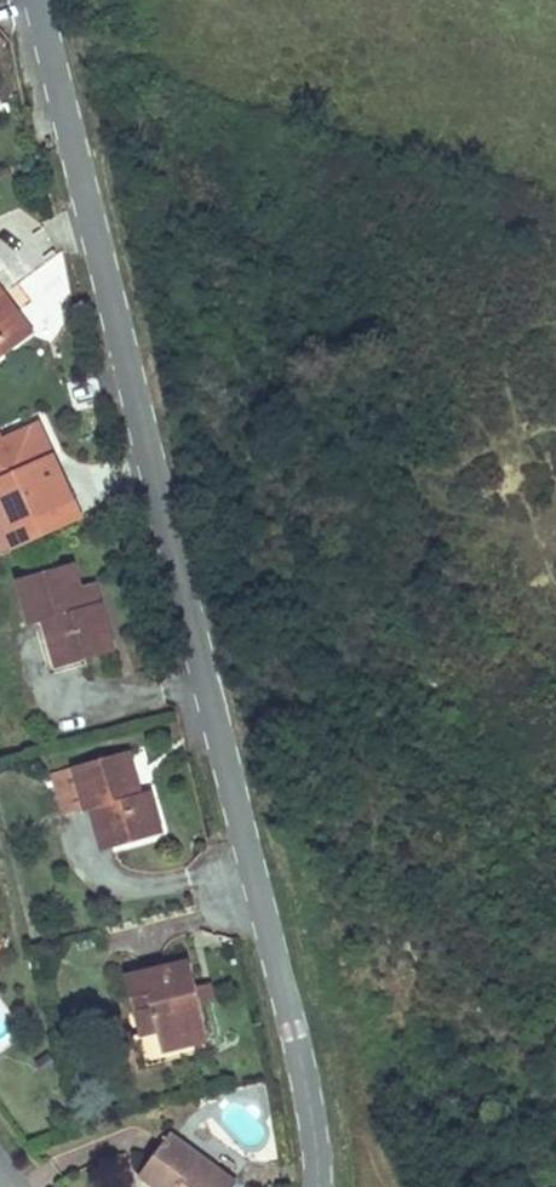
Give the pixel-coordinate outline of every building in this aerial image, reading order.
[(36,321),(69,319),(67,268),(34,270),(36,321)] [(7,293),(3,296),(0,298),(0,310),(9,322),(10,321),(18,315),(22,312),(21,311),(7,293)] [(18,315),(10,321),(9,322),(0,310),(0,357),(31,333),(18,315)] [(85,518),(73,492),(63,497),(50,469),(60,464),(42,424),(5,441),(0,443),(0,483),(19,524),(8,529),(17,548),(85,518)] [(73,492),(60,464),(50,469),(63,497),(73,492)] [(8,529),(19,524),(0,483),(0,512),(8,529)] [(118,652),(102,597),(87,602),(82,587),(75,563),(19,580),(33,624),(36,623),(47,620),(48,622),(60,656),(84,649),(84,650),(87,659),(88,661),(118,652)] [(102,597),(96,583),(82,587),(87,602),(102,597)] [(87,659),(84,650),(84,649),(60,656),(48,622),(47,620),(36,623),(37,626),(52,670),(52,671),(88,661),(87,659)] [(163,832),(150,790),(136,794),(131,779),(137,777),(129,751),(76,767),(88,807),(88,810),(92,809),(105,850),(114,847),(163,832)] [(76,767),(52,774),(64,814),(88,807),(76,767)] [(210,1036),(191,960),(127,976),(132,998),(148,993),(163,1048),(210,1036)] [(233,1179),(170,1133),(147,1165),(176,1186),(234,1186),(237,1183),(233,1179)] [(147,1165),(140,1174),(141,1174),(159,1186),(176,1186),(147,1165)]
